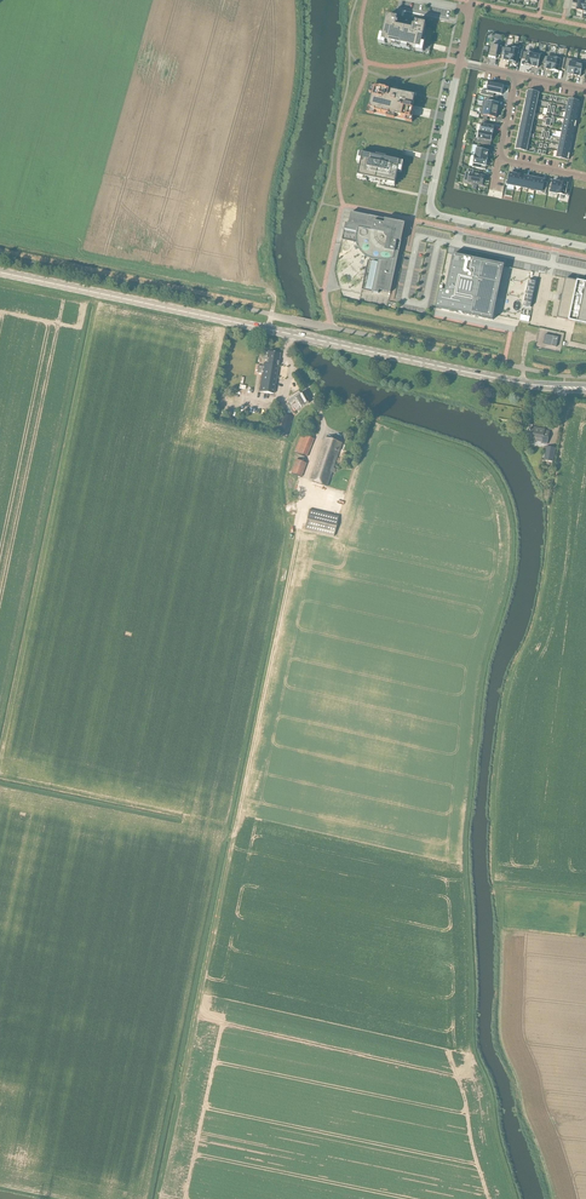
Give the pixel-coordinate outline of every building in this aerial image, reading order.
[(576,10),(582,12),(585,0),(578,0),(576,10)] [(382,41),(420,49),(425,28),(426,23),(411,20),(407,19),(395,16),(387,15),(386,20),(386,22),(382,41)] [(491,45),(489,57),(496,59),(496,55),(500,56),(502,47),(491,45)] [(502,47),(500,56),(500,55),(504,55),(503,60),(509,62),(512,48),(506,47),(505,48),(502,47)] [(512,48),(509,62),(516,63),(517,58),(521,59),(523,50),(512,48)] [(524,52),(522,59),(526,60),(525,65),(531,67),(535,52),(528,50),(527,53),(524,52)] [(535,52),(531,67),(537,68),(538,68),(539,63),(543,64),(544,57),(534,54),(535,52)] [(544,57),(543,64),(546,64),(545,69),(552,71),(555,56),(548,54),(548,57),(544,57)] [(555,56),(552,71),(558,72),(559,69),(563,69),(565,58),(555,56)] [(567,58),(564,70),(568,70),(567,74),(573,75),(576,60),(567,58)] [(573,75),(579,77),(580,77),(581,72),(585,73),(585,67),(585,65),(583,65),(583,62),(576,60),(573,75)] [(481,91),(481,94),(493,97),(494,93),(502,95),(504,86),(488,82),(486,91),(481,90),(481,91)] [(365,112),(368,113),(374,114),(374,112),(386,114),(386,116),(394,118),(395,115),(402,117),(401,118),(406,119),(405,120),(410,121),(411,114),(412,110),(413,106),(415,98),(415,96),(395,92),(392,92),(377,88),(377,85),(371,84),(369,93),(372,93),(370,106),(367,105),(365,112)] [(528,91),(527,98),(537,100),(539,93),(528,91)] [(484,100),(482,108),(497,111),(499,104),(491,102),(492,98),(487,97),(487,101),(484,100)] [(527,98),(525,104),(536,106),(537,100),(527,98)] [(569,100),(567,106),(578,109),(579,102),(569,100)] [(525,104),(524,111),(535,113),(536,106),(525,104)] [(567,106),(566,113),(577,115),(578,109),(567,106)] [(482,108),(481,115),(483,116),(483,119),(487,120),(488,117),(496,118),(497,111),(482,108)] [(524,111),(522,117),(533,119),(535,113),(524,111)] [(566,113),(565,119),(575,122),(577,115),(566,113)] [(522,117),(521,123),(532,126),(533,119),(522,117)] [(565,119),(563,126),(574,128),(575,122),(565,119)] [(481,124),(479,132),(493,134),(494,127),(486,125),(487,122),(483,121),(482,124),(481,124)] [(521,123),(520,130),(531,132),(532,126),(521,123)] [(563,126),(562,132),(573,134),(574,128),(563,126)] [(520,130),(518,136),(529,138),(531,132),(520,130)] [(479,132),(477,139),(479,139),(478,143),(490,145),(493,134),(479,132)] [(562,132),(560,138),(571,141),(573,134),(562,132)] [(518,136),(517,143),(528,145),(529,138),(518,136)] [(560,138),(559,145),(570,147),(571,141),(560,138)] [(517,143),(516,149),(526,151),(528,145),(517,143)] [(477,145),(475,156),(487,158),(489,151),(481,150),(481,146),(477,145)] [(559,145),(558,151),(568,154),(570,147),(559,145)] [(558,151),(556,158),(567,160),(568,154),(558,151)] [(357,163),(360,164),(358,176),(362,177),(376,180),(377,180),(379,181),(395,184),(396,181),(398,172),(401,172),(402,170),(403,162),(400,162),(400,161),(399,161),(367,154),(363,153),(363,154),(359,153),(357,163)] [(472,166),(472,167),(485,170),(486,166),(488,159),(487,158),(475,156),(473,164),(472,166)] [(468,169),(468,173),(470,173),(468,183),(483,186),(485,176),(473,174),(474,170),(468,169)] [(508,181),(507,185),(514,186),(517,175),(510,173),(509,173),(508,181)] [(517,175),(514,186),(521,187),(524,176),(517,175)] [(524,176),(521,187),(528,189),(530,178),(524,176)] [(530,178),(528,189),(535,190),(537,179),(530,178)] [(537,179),(535,190),(542,192),(542,190),(543,187),(543,185),(544,182),(544,181),(537,179)] [(551,189),(551,193),(558,194),(560,183),(553,181),(551,189)] [(560,183),(558,194),(565,196),(565,192),(567,184),(560,183)] [(390,292),(405,224),(351,213),(348,227),(347,226),(347,228),(345,227),(342,239),(354,242),(354,241),(358,241),(358,244),(359,247),(361,250),(362,253),(365,255),(367,257),(370,258),(369,261),(368,261),(362,290),(374,292),(374,291),(376,291),(376,289),(390,292)] [(440,290),(436,308),(493,321),(494,314),(504,266),(453,255),(445,291),(440,290)] [(528,278),(522,308),(531,310),(538,280),(528,278)] [(557,318),(575,322),(585,325),(585,283),(565,279),(562,296),(561,296),(560,298),(560,301),(561,301),(557,317),(557,318)] [(545,335),(543,344),(556,347),(558,337),(545,335)] [(262,374),(259,392),(274,394),(280,354),(264,351),(263,359),(267,360),(266,364),(263,363),(263,366),(257,366),(256,373),(262,374)] [(289,396),(288,400),(290,404),(297,400),(301,407),(308,404),(307,402),(309,401),(304,392),(298,395),(296,392),(289,396)] [(284,415),(279,433),(287,435),(290,422),(292,417),(284,415)] [(547,445),(549,432),(544,431),(544,430),(530,427),(528,440),(541,443),(541,444),(547,445)] [(301,435),(294,452),(302,455),(306,457),(313,440),(301,435)] [(327,487),(332,472),(334,473),(335,470),(333,469),(342,444),(325,438),(309,481),(327,487)] [(553,462),(555,449),(546,447),(544,460),(553,462)] [(301,478),(306,464),(299,461),(296,460),(290,474),(298,476),(301,478)] [(339,517),(309,510),(304,530),(333,537),(339,517)]
